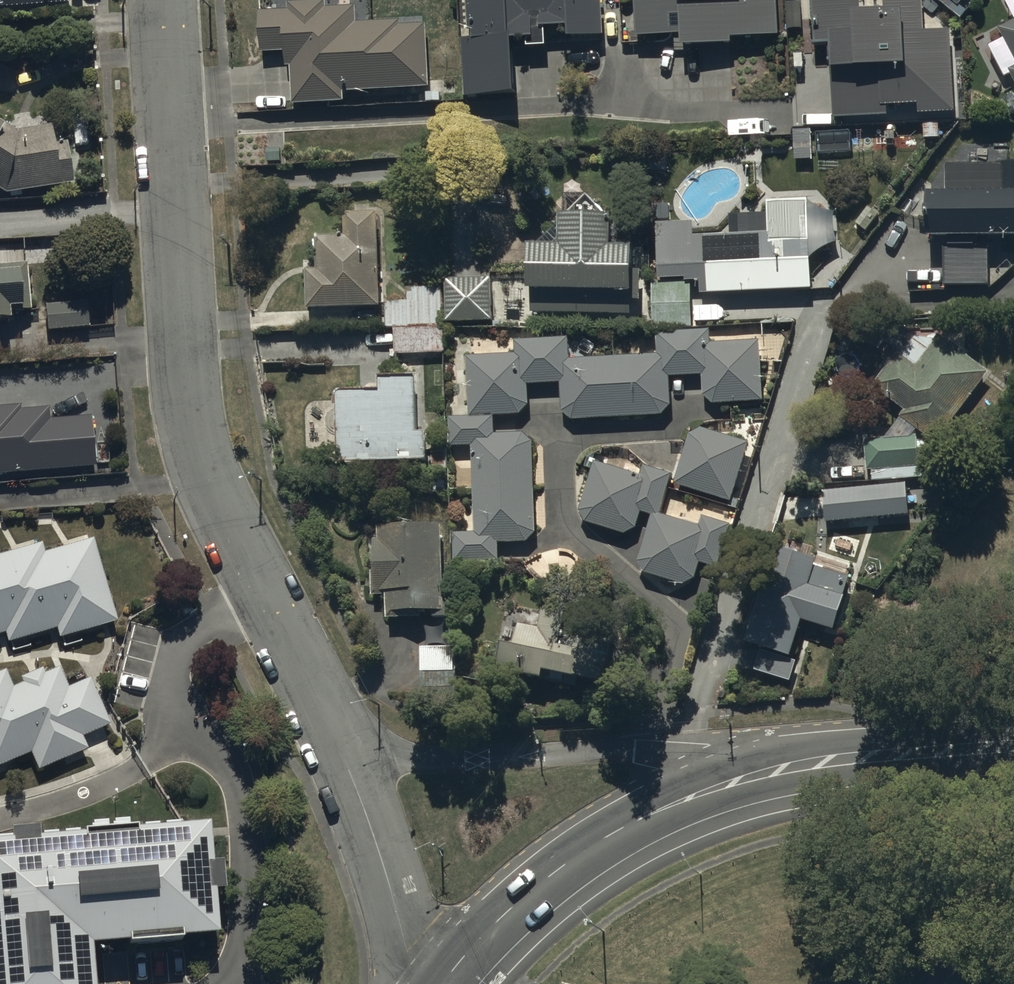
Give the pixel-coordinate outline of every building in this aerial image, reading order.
[(67,4),(67,0),(0,0),(0,9),(67,4)] [(471,41),(462,41),(465,101),(520,97),(517,44),(529,44),(529,51),(551,50),(550,33),(568,32),(569,42),(606,40),(604,6),(600,6),(600,0),(468,0),(471,41)] [(639,42),(683,39),(684,51),(734,47),(734,44),(779,41),(776,0),(637,0),(639,42)] [(812,42),(828,41),(832,116),(886,113),(886,104),(915,102),(916,113),(954,111),(950,27),(924,28),(923,0),(882,0),(882,6),(857,8),(857,0),(810,0),(812,42)] [(951,13),(956,7),(959,10),(967,0),(936,0),(951,13)] [(1013,20),(998,28),(1013,61),(1013,0),(1003,0),(1013,20)] [(290,13),(261,13),(262,56),(287,56),(287,69),(292,68),(293,107),(347,107),(347,95),(432,91),(429,26),(403,26),(403,23),(358,26),(357,9),(329,9),(329,4),(290,5),(290,13)] [(7,199),(74,188),(67,147),(57,148),(55,133),(63,132),(59,108),(7,116),(9,127),(0,122),(0,194),(7,199)] [(947,167),(947,199),(928,199),(929,243),(945,243),(945,289),(990,289),(990,245),(1013,244),(1013,166),(947,167)] [(768,236),(698,238),(700,297),(813,293),(809,201),(767,202),(768,236)] [(318,274),(308,274),(308,310),(383,310),(383,217),(347,217),(347,239),(318,239),(318,274)] [(565,253),(533,253),(533,318),(633,317),(632,254),(617,254),(617,222),(565,223),(565,253)] [(12,329),(11,316),(26,315),(26,313),(30,313),(28,267),(0,268),(0,330),(12,329)] [(493,279),(447,280),(448,327),(494,326),(493,279)] [(692,284),(652,284),(652,331),(692,330),(692,284)] [(87,299),(46,303),(48,329),(89,325),(87,299)] [(884,346),(898,356),(871,390),(903,416),(885,439),(864,440),(865,473),(872,474),(872,483),(935,479),(935,463),(919,463),(919,434),(938,447),(990,376),(905,316),(884,346)] [(477,534),(455,534),(455,566),(500,566),(500,546),(529,546),(539,535),(535,445),(524,436),(497,436),(497,420),(522,419),(532,408),(531,389),(562,387),(562,416),(569,423),(663,420),(672,410),(672,381),(702,380),(703,399),(714,408),(764,406),(762,344),(710,346),(710,333),(657,335),(658,357),(572,361),(571,341),(515,343),(516,357),(467,359),(470,419),(451,420),(453,450),(474,449),(477,534)] [(418,437),(417,380),(382,381),(382,393),(339,394),(340,468),(430,466),(429,436),(418,437)] [(96,464),(92,414),(49,418),(48,407),(20,410),(20,403),(0,404),(0,472),(96,464)] [(690,435),(674,489),(730,507),(750,446),(702,431),(690,435)] [(643,476),(596,463),(579,512),(584,525),(624,538),(636,532),(641,516),(650,519),(638,566),(643,575),(685,589),(696,581),(700,566),(719,572),(732,528),(702,520),(700,528),(661,517),(672,476),(645,469),(643,476)] [(908,488),(826,494),(827,522),(909,518),(908,488)] [(446,620),(445,527),(382,528),(382,545),(378,545),(378,597),(388,597),(389,621),(446,620)] [(89,539),(41,553),(60,620),(62,627),(110,614),(89,539)] [(0,555),(0,608),(5,626),(8,634),(60,620),(41,553),(38,545),(0,555)] [(819,564),(775,550),(745,647),(793,662),(804,625),(836,635),(852,582),(817,571),(819,564)] [(492,662),(606,690),(620,628),(508,603),(492,662)] [(86,680),(63,689),(56,672),(40,678),(38,673),(28,677),(31,684),(11,692),(3,673),(0,674),(0,761),(27,751),(34,766),(83,747),(77,731),(103,721),(86,680)] [(0,841),(0,983),(88,983),(84,940),(210,930),(202,825),(0,841)]
